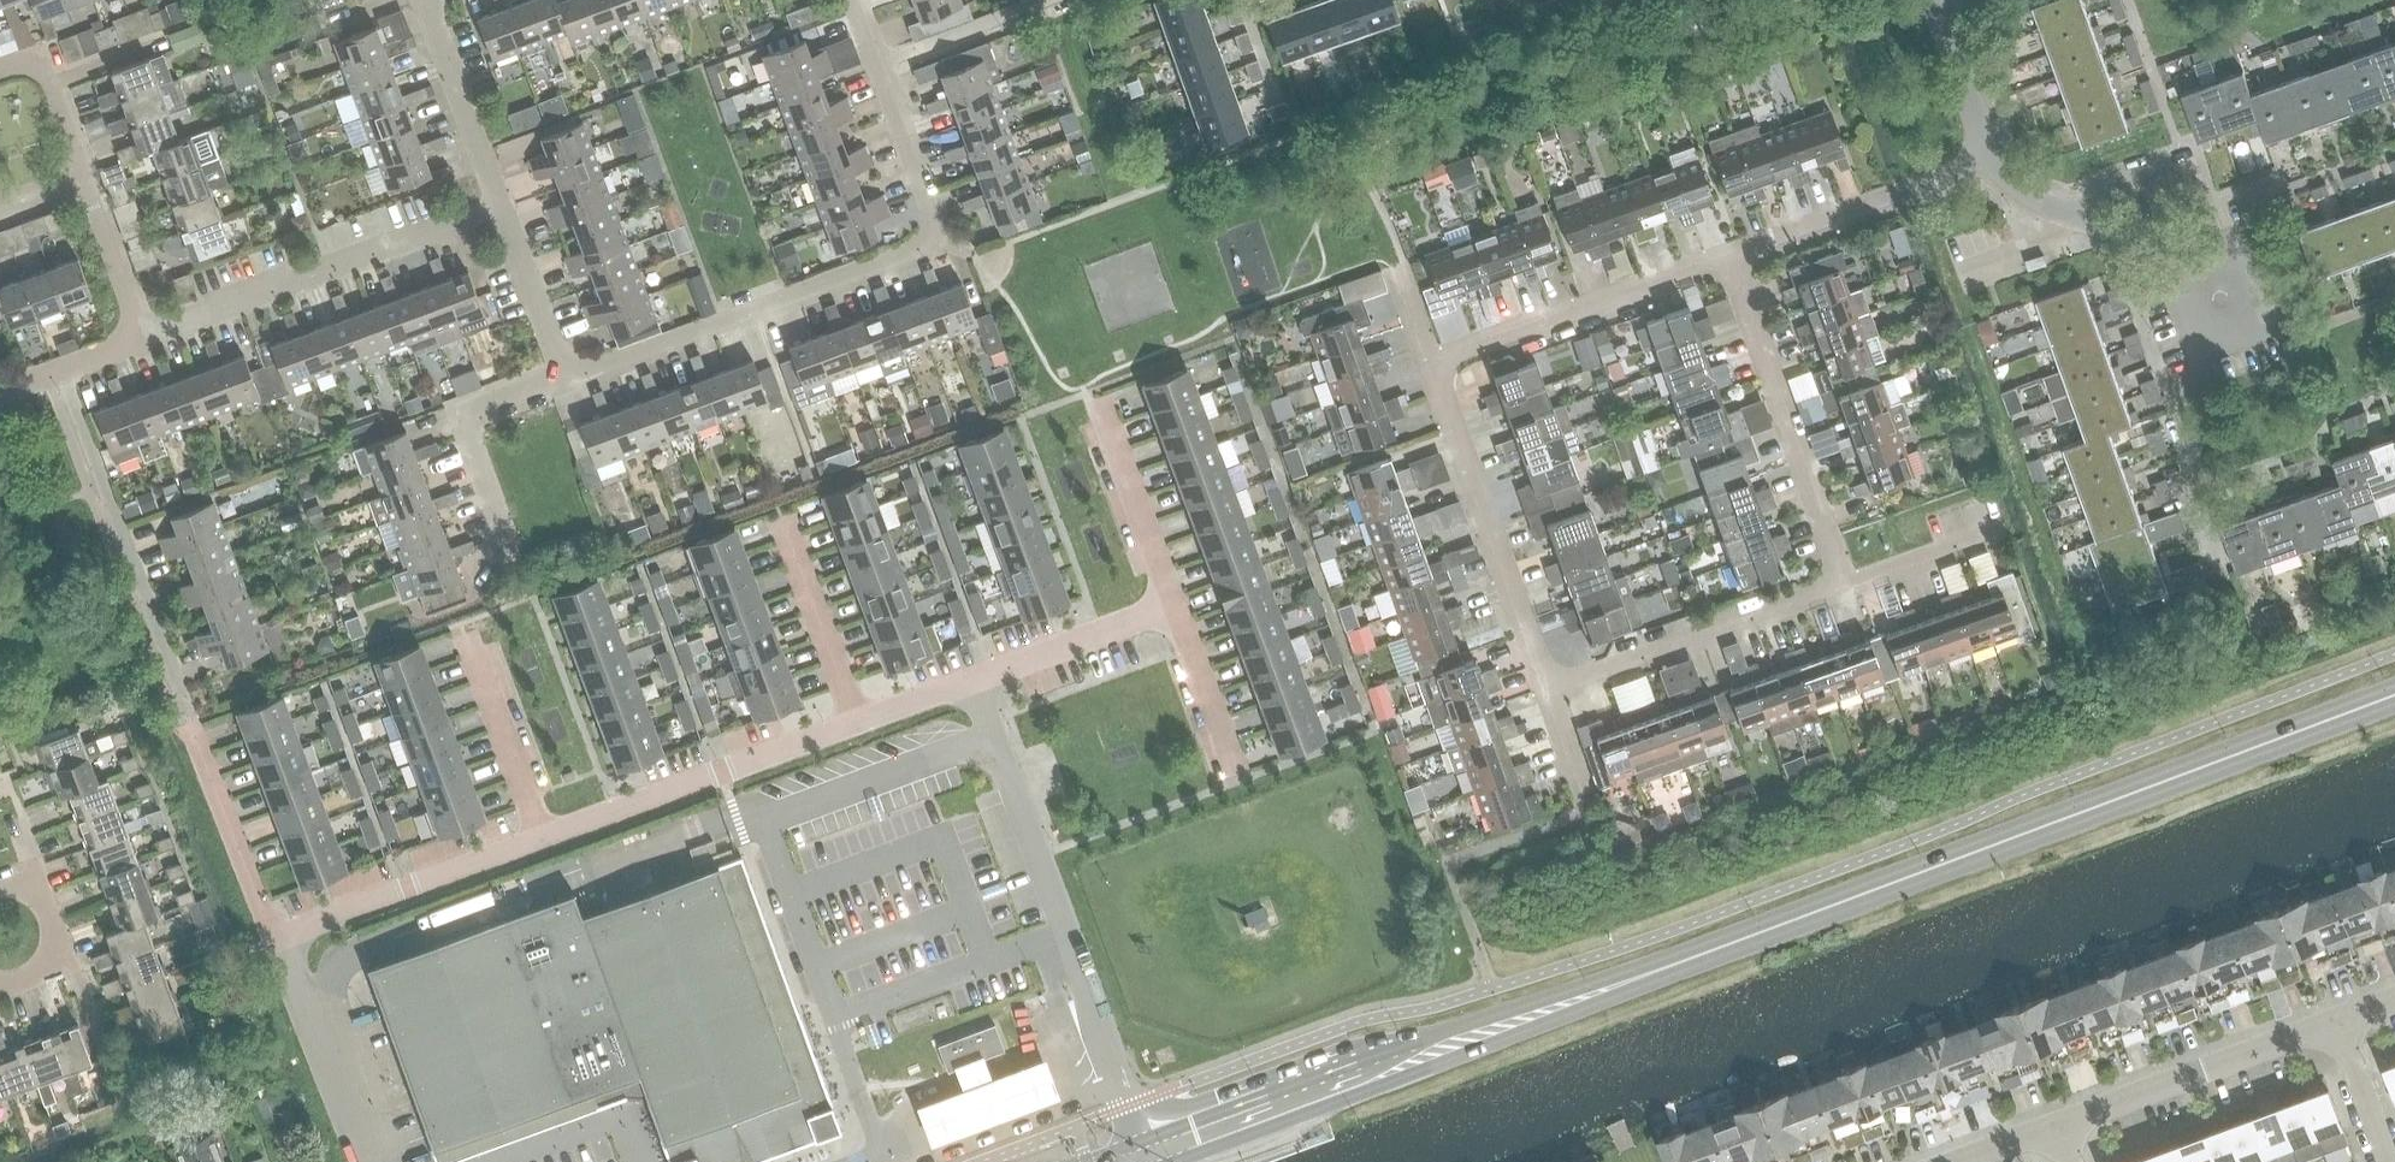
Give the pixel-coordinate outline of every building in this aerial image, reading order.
[(1,4),(18,49),(33,43),(24,21),(20,22),(12,0),(0,0),(0,3),(1,4)] [(36,18),(37,18),(46,40),(56,36),(48,14),(64,8),(61,0),(30,0),(36,18)] [(86,0),(61,0),(64,8),(86,0)] [(180,0),(179,0),(165,5),(172,24),(187,18),(180,0)] [(347,2),(346,0),(310,0),(315,13),(347,2)] [(517,50),(498,0),(493,0),(497,11),(476,18),(492,60),(517,50)] [(517,50),(542,41),(526,0),(507,7),(504,0),(498,0),(517,50)] [(542,41),(566,32),(554,2),(555,1),(555,0),(526,0),(542,41)] [(566,32),(570,43),(595,34),(582,0),(559,0),(555,1),(554,2),(566,32)] [(595,34),(619,25),(610,0),(582,0),(595,34)] [(644,16),(638,0),(610,0),(619,25),(644,16)] [(644,16),(668,7),(666,0),(638,0),(644,16)] [(959,0),(912,0),(920,21),(961,6),(959,0)] [(1152,0),(1163,30),(1203,15),(1198,0),(1153,0),(1152,0)] [(1235,4),(1233,0),(1219,0),(1222,8),(1235,4)] [(1324,0),(1321,0),(1295,9),(1310,49),(1338,39),(1324,0)] [(1367,29),(1356,0),(1324,0),(1338,39),(1367,29)] [(1367,29),(1396,19),(1390,0),(1356,0),(1367,29)] [(2041,30),(2088,13),(2083,0),(2048,0),(2032,6),(2041,30)] [(2126,17),(2120,2),(2110,6),(2116,20),(2126,17)] [(967,4),(936,16),(941,30),(973,18),(967,4)] [(1222,8),(1228,26),(1241,21),(1235,4),(1222,8)] [(812,5),(785,15),(790,28),(817,18),(812,5)] [(1310,49),(1295,9),(1266,19),(1280,60),(1310,49)] [(164,26),(158,11),(147,15),(153,31),(161,28),(164,26)] [(2097,36),(2088,13),(2041,30),(2049,54),(2097,36)] [(2357,19),(2360,29),(2364,40),(2379,35),(2372,14),(2357,19)] [(1203,15),(1163,30),(1173,58),(1214,44),(1203,15)] [(197,23),(203,37),(215,32),(209,18),(197,23)] [(2346,34),(2360,29),(2357,19),(2343,24),(2346,34)] [(763,35),(773,31),(769,21),(759,25),(763,35)] [(108,45),(119,41),(114,24),(103,29),(108,45)] [(763,35),(759,25),(749,28),(753,39),(763,35)] [(333,42),(342,67),(407,43),(405,38),(382,47),(374,27),(333,42)] [(108,45),(103,29),(92,33),(97,49),(108,45)] [(167,35),(173,49),(186,44),(181,30),(167,35)] [(1239,53),(1251,49),(1245,32),(1233,37),(1239,53)] [(2137,49),(2131,33),(2121,37),(2127,53),(2137,49)] [(2315,34),(2300,40),(2303,49),(2318,44),(2315,34)] [(2105,59),(2097,36),(2049,54),(2057,77),(2105,59)] [(2240,36),(2229,39),(2235,54),(2245,51),(2240,36)] [(2235,54),(2229,39),(2220,43),(2225,58),(2235,54)] [(761,56),(771,81),(830,59),(826,49),(808,55),(803,40),(761,56)] [(2303,49),(2300,40),(2285,45),(2288,55),(2303,49)] [(2394,42),(2370,51),(2390,103),(2394,101),(2394,46),(2394,42)] [(407,43),(342,67),(351,92),(392,76),(385,57),(408,48),(407,43)] [(924,104),(926,109),(991,85),(989,80),(995,78),(983,43),(940,59),(945,73),(940,75),(947,95),(924,104)] [(1214,44),(1173,58),(1183,87),(1224,72),(1214,44)] [(2205,48),(2190,53),(2194,64),(2209,59),(2205,48)] [(2143,65),(2137,49),(2127,53),(2132,69),(2143,65)] [(2390,103),(2370,51),(2347,59),(2355,82),(2341,88),(2350,112),(2376,103),(2378,107),(2390,103)] [(1740,52),(1730,55),(1736,71),(1746,68),(1740,52)] [(236,89),(257,82),(248,55),(227,62),(236,89)] [(634,61),(642,82),(656,77),(648,56),(634,61)] [(116,89),(96,96),(100,108),(120,101),(120,100),(158,86),(148,59),(148,58),(110,72),(116,89)] [(255,62),(261,79),(273,75),(266,58),(255,62)] [(771,81),(780,105),(821,90),(816,76),(834,69),(830,59),(771,81)] [(2113,82),(2105,59),(2057,77),(2065,99),(2113,82)] [(2336,117),(2350,112),(2341,88),(2355,82),(2347,59),(2310,72),(2329,124),(2337,122),(2336,117)] [(1249,82),(1261,77),(1256,60),(1243,65),(1249,82)] [(1060,78),(1055,63),(1035,71),(1041,85),(1060,78)] [(1720,69),(1724,79),(1735,75),(1731,65),(1720,69)] [(2250,94),(2242,71),(2217,79),(2226,104),(2213,109),(2221,133),(2258,119),(2259,119),(2250,94)] [(1224,72),(1183,87),(1194,115),(1234,101),(1224,72)] [(2329,124),(2310,72),(2287,80),(2295,104),(2281,109),(2290,134),(2317,124),(2318,128),(2329,124)] [(392,76),(351,92),(360,116),(425,92),(423,87),(400,96),(392,76)] [(2153,93),(2147,78),(2137,82),(2143,97),(2153,93)] [(126,116),(106,124),(110,135),(130,128),(130,127),(168,113),(188,106),(178,79),(158,86),(120,100),(120,101),(126,116)] [(2226,104),(2217,79),(2180,93),(2197,141),(2221,133),(2213,109),(2226,104)] [(2277,138),(2290,134),(2281,109),(2295,104),(2287,80),(2250,94),(2259,119),(2258,119),(2266,142),(2268,142),(2269,146),(2279,143),(2277,138)] [(2113,82),(2065,99),(2074,121),(2121,104),(2113,82)] [(1000,109),(991,85),(926,109),(928,114),(951,105),(958,125),(1000,109)] [(589,89),(594,101),(602,98),(597,86),(589,89)] [(1631,87),(1624,94),(1632,102),(1639,95),(1631,87)] [(780,105),(789,130),(848,108),(844,97),(826,104),(821,90),(780,105)] [(626,95),(634,127),(650,123),(642,91),(626,95)] [(360,116),(369,141),(411,125),(403,106),(427,97),(425,92),(360,116)] [(1658,92),(1649,95),(1654,109),(1663,106),(1658,92)] [(2158,108),(2153,93),(2143,97),(2148,112),(2158,108)] [(523,128),(549,119),(543,101),(517,110),(523,128)] [(1234,101),(1194,115),(1204,145),(1245,130),(1234,101)] [(1283,102),(1273,106),(1266,108),(1270,121),(1288,115),(1283,102)] [(2130,129),(2121,104),(2074,121),(2083,146),(2130,129)] [(789,130),(798,154),(839,139),(834,124),(852,118),(848,108),(789,130)] [(277,120),(288,115),(287,112),(280,109),(273,111),(277,120)] [(1009,134),(1000,109),(958,125),(965,144),(942,153),(944,158),(1009,134)] [(1828,110),(1804,119),(1819,161),(1833,157),(1838,171),(1848,168),(1843,153),(1828,110)] [(120,162),(151,151),(151,150),(177,140),(168,113),(130,127),(130,128),(136,143),(115,151),(120,162)] [(1556,125),(1560,138),(1577,132),(1572,119),(1556,125)] [(1804,119),(1781,127),(1801,184),(1811,181),(1806,166),(1819,161),(1804,119)] [(284,127),(290,142),(301,138),(295,122),(284,127)] [(527,159),(531,170),(591,147),(581,122),(540,137),(545,153),(527,159)] [(1760,183),(1773,178),(1758,135),(1757,136),(1752,124),(1731,132),(1755,201),(1765,197),(1760,183)] [(418,145),(411,125),(369,141),(379,165),(443,141),(441,136),(418,145)] [(1540,142),(1556,136),(1553,127),(1537,133),(1540,142)] [(1781,127),(1758,135),(1773,178),(1786,173),(1792,188),(1801,184),(1781,127)] [(177,140),(151,150),(151,151),(161,177),(199,163),(218,156),(208,128),(189,136),(177,140)] [(646,129),(630,135),(638,157),(654,151),(646,129)] [(749,143),(743,129),(733,133),(738,147),(749,143)] [(1706,141),(1711,152),(1726,195),(1740,190),(1745,204),(1755,201),(1731,132),(1706,141)] [(969,154),(976,173),(1018,158),(1009,134),(944,158),(946,163),(969,154)] [(287,144),(292,159),(306,154),(301,139),(287,144)] [(798,154),(807,178),(866,156),(863,146),(844,153),(839,139),(798,154)] [(1090,159),(1083,140),(1071,145),(1078,164),(1090,159)] [(423,191),(452,180),(447,166),(429,173),(422,155),(445,146),(443,141),(379,165),(388,190),(418,179),(423,191)] [(1492,148),(1497,162),(1509,158),(1504,144),(1492,148)] [(1672,166),(1692,223),(1702,220),(1697,205),(1711,200),(1692,145),(1666,154),(1671,166),(1672,166)] [(553,173),(558,187),(600,172),(591,147),(531,170),(535,180),(553,173)] [(1477,169),(1491,163),(1485,150),(1472,156),(1477,169)] [(807,178),(816,203),(857,187),(852,173),(870,166),(866,156),(807,178)] [(199,163),(161,177),(171,204),(209,190),(208,190),(230,182),(221,157),(199,165),(199,163)] [(1027,182),(1018,158),(976,173),(983,193),(960,201),(962,206),(1027,182)] [(1090,159),(1078,164),(1082,176),(1095,172),(1090,159)] [(1443,161),(1419,170),(1424,181),(1432,178),(1432,180),(1448,174),(1443,161)] [(1682,227),(1692,223),(1672,166),(1671,166),(1649,174),(1664,217),(1677,212),(1682,227)] [(2357,172),(2361,183),(2376,178),(2372,167),(2357,172)] [(545,208),(549,218),(609,196),(600,172),(558,187),(564,202),(545,208)] [(2357,172),(2342,178),(2346,189),(2361,183),(2357,172)] [(1651,222),(1664,217),(1649,174),(1626,183),(1646,240),(1656,236),(1651,222)] [(105,185),(109,196),(125,190),(121,179),(105,185)] [(1027,182),(962,206),(964,211),(987,203),(995,223),(1036,208),(1027,182)] [(1626,183),(1602,191),(1618,233),(1631,229),(1636,243),(1646,240),(1626,183)] [(2326,184),(2310,189),(2314,200),(2330,194),(2326,184)] [(816,203),(825,227),(884,205),(881,195),(863,202),(857,187),(816,203)] [(1590,260),(1599,257),(1579,199),(1575,188),(1551,197),(1570,250),(1585,245),(1590,260)] [(783,197),(781,189),(770,193),(773,201),(783,197)] [(113,207),(129,201),(125,190),(109,196),(113,207)] [(209,190),(171,204),(181,231),(219,217),(209,190)] [(1602,191),(1579,199),(1599,257),(1609,253),(1604,238),(1618,233),(1602,191)] [(571,222),(576,236),(618,221),(609,196),(549,218),(553,229),(571,222)] [(2368,204),(2385,253),(2394,249),(2394,207),(2391,196),(2368,204)] [(2284,214),(2293,211),(2295,211),(2290,197),(2279,200),(2284,214)] [(1555,256),(1540,213),(1537,202),(1513,210),(1517,221),(1516,222),(1537,279),(1546,275),(1541,261),(1555,256)] [(2368,204),(2345,213),(2362,261),(2385,253),(2368,204)] [(888,215),(884,205),(825,227),(834,252),(876,237),(870,222),(888,215)] [(677,212),(664,217),(668,230),(682,225),(677,212)] [(306,213),(290,218),(295,232),(310,227),(306,213)] [(2339,269),(2362,261),(2345,213),(2322,221),(2339,269)] [(47,231),(41,216),(31,220),(36,235),(47,231)] [(229,245),(219,217),(181,231),(191,259),(229,245)] [(36,235),(31,220),(20,224),(25,239),(36,235)] [(627,245),(618,221),(576,236),(582,250),(564,257),(567,267),(627,245)] [(2315,278),(2339,269),(2322,221),(2298,230),(2315,278)] [(1527,282),(1537,279),(1516,222),(1493,230),(1508,273),(1521,268),(1527,282)] [(1470,238),(1490,295),(1500,292),(1495,277),(1508,273),(1493,230),(1470,238)] [(129,250),(145,244),(141,233),(125,239),(129,250)] [(1447,246),(1462,289),(1475,284),(1481,299),(1490,295),(1470,238),(1447,246)] [(774,248),(782,269),(799,263),(791,242),(774,248)] [(589,270),(594,285),(636,269),(627,245),(567,267),(571,277),(589,270)] [(1462,289),(1447,246),(1423,255),(1434,285),(1420,290),(1430,317),(1454,309),(1449,294),(1462,289)] [(1800,295),(1804,309),(1847,293),(1839,270),(1845,268),(1839,251),(1803,264),(1808,280),(1796,284),(1796,285),(1781,290),(1785,301),(1800,295)] [(457,323),(456,323),(461,335),(486,325),(467,272),(446,279),(438,256),(433,258),(457,323)] [(76,258),(49,269),(62,306),(90,296),(76,258)] [(457,323),(433,258),(428,260),(436,283),(417,290),(435,340),(440,339),(437,330),(456,323),(457,323)] [(1912,268),(1910,259),(1896,263),(1899,272),(1912,268)] [(931,267),(926,269),(950,334),(976,324),(973,318),(960,283),(940,290),(931,267)] [(35,316),(62,306),(49,269),(21,279),(35,316)] [(582,306),(585,316),(645,294),(636,269),(594,285),(600,299),(582,306)] [(930,294),(911,301),(926,343),(950,334),(926,269),(921,271),(930,294)] [(1344,304),(1360,298),(1361,300),(1387,290),(1379,269),(1337,284),(1344,304)] [(1919,269),(1915,270),(1908,273),(1916,295),(1923,293),(1927,291),(1919,269)] [(191,284),(187,273),(171,279),(176,290),(191,284)] [(389,274),(384,276),(408,341),(413,354),(437,345),(435,340),(417,290),(397,297),(389,274)] [(368,308),(384,350),(408,341),(384,276),(379,278),(387,301),(368,308)] [(35,316),(21,279),(0,287),(0,303),(4,312),(3,313),(8,326),(35,316)] [(2035,300),(2044,325),(2092,309),(2083,283),(2035,300)] [(2385,287),(2389,296),(2394,293),(2394,283),(2385,287)] [(901,352),(926,343),(911,301),(891,308),(883,285),(878,287),(901,352)] [(2124,296),(2120,286),(2106,291),(2109,301),(2124,296)] [(881,312),(862,319),(877,361),(882,375),(907,366),(901,352),(878,287),(873,289),(881,312)] [(707,289),(693,295),(701,317),(716,311),(707,289)] [(1794,327),(1798,337),(1865,313),(1857,289),(1847,293),(1804,309),(1809,322),(1794,327)] [(359,359),(384,350),(368,308),(349,316),(340,292),(335,294),(359,359)] [(339,319),(319,327),(335,368),(359,359),(335,294),(330,296),(339,319)] [(655,319),(645,294),(585,316),(589,326),(607,319),(613,335),(655,319)] [(2124,296),(2109,301),(2113,311),(2127,306),(2124,296)] [(1317,357),(1360,342),(1355,329),(1369,323),(1361,300),(1360,298),(1344,304),(1302,318),(1299,325),(1303,335),(1308,333),(1317,357)] [(853,370),(877,361),(862,319),(842,326),(834,303),(829,305),(853,370)] [(832,330),(813,337),(828,379),(853,370),(829,305),(824,307),(832,330)] [(1652,344),(1653,346),(1710,326),(1706,316),(1692,321),(1687,307),(1644,322),(1646,326),(1634,330),(1641,348),(1652,344)] [(2044,325),(2053,350),(2101,333),(2092,309),(2044,325)] [(311,377),(335,368),(319,327),(300,334),(291,311),(286,312),(311,377)] [(276,361),(262,366),(274,398),(288,392),(286,386),(311,377),(286,312),(281,314),(290,337),(270,345),(276,361)] [(989,312),(973,318),(976,324),(987,355),(990,354),(1003,349),(989,312)] [(1865,313),(1798,337),(1801,347),(1816,341),(1821,355),(1874,336),(1865,313)] [(1998,340),(1989,317),(1976,322),(1984,345),(1998,340)] [(1234,324),(1239,337),(1247,335),(1250,328),(1248,319),(1234,324)] [(1714,336),(1710,326),(1653,346),(1661,370),(1704,354),(1699,341),(1714,336)] [(2126,347),(2140,342),(2136,332),(2122,337),(2126,347)] [(2110,358),(2101,333),(2053,350),(2062,375),(2110,358)] [(1593,343),(1590,335),(1572,341),(1575,349),(1593,343)] [(1811,373),(1818,393),(1846,383),(1843,374),(1882,360),(1874,336),(1821,355),(1825,368),(1811,373)] [(804,388),(828,379),(813,337),(788,347),(792,358),(778,363),(795,408),(809,403),(804,388)] [(260,403),(274,398),(262,366),(248,371),(242,355),(222,363),(213,340),(209,341),(233,406),(258,397),(260,403)] [(212,366),(193,374),(208,415),(233,406),(209,341),(203,343),(212,366)] [(1610,341),(1596,345),(1602,362),(1615,358),(1610,341)] [(1364,355),(1360,342),(1317,357),(1325,380),(1383,360),(1379,350),(1364,355)] [(2130,357),(2144,352),(2140,342),(2126,347),(2130,357)] [(1379,350),(1383,360),(1390,357),(1387,347),(1379,350)] [(1003,349),(990,354),(994,365),(1007,360),(1003,349)] [(717,420),(741,411),(726,369),(707,377),(698,354),(693,355),(717,420)] [(1708,368),(1704,354),(1661,370),(1669,393),(1727,372),(1723,362),(1708,368)] [(697,380),(677,388),(693,429),(717,420),(693,355),(688,357),(697,380)] [(1543,386),(1534,361),(1516,368),(1513,358),(1507,355),(1488,362),(1493,376),(1492,377),(1497,391),(1482,396),(1485,406),(1543,386)] [(165,358),(160,360),(184,424),(208,415),(193,374),(173,381),(165,358)] [(2110,358),(2062,375),(2071,400),(2119,383),(2110,358)] [(163,385),(144,392),(159,433),(184,424),(160,360),(155,361),(163,385)] [(466,390),(502,375),(496,360),(459,375),(466,390)] [(751,360),(726,369),(741,411),(767,402),(751,360)] [(1386,369),(1383,360),(1325,380),(1334,403),(1376,388),(1371,375),(1386,369)] [(1237,379),(1232,366),(1221,370),(1226,383),(1237,379)] [(770,367),(757,372),(765,394),(779,389),(770,367)] [(1194,394),(1185,369),(1144,385),(1153,409),(1194,394)] [(668,438),(693,429),(677,388),(658,395),(649,372),(644,373),(668,438)] [(1669,393),(1678,416),(1720,400),(1715,387),(1730,382),(1727,372),(1669,393)] [(648,398),(629,406),(644,447),(668,438),(644,373),(639,375),(648,398)] [(1593,377),(1598,390),(1607,387),(1603,374),(1593,377)] [(116,376),(111,378),(135,442),(159,433),(144,392),(125,399),(116,376)] [(135,442),(111,378),(106,380),(115,403),(94,410),(114,464),(140,454),(135,442)] [(1008,378),(990,385),(996,401),(1014,394),(1008,378)] [(1272,378),(1257,383),(1262,400),(1277,395),(1272,378)] [(1849,392),(1846,383),(1818,393),(1825,413),(1840,408),(1845,421),(1897,402),(1889,378),(1849,392)] [(2143,393),(2157,388),(2153,378),(2139,383),(2143,393)] [(1626,383),(1611,388),(1618,411),(1633,405),(1626,383)] [(2119,383),(2071,400),(2080,425),(2128,408),(2119,383)] [(1504,411),(1509,424),(1551,409),(1543,386),(1485,406),(1489,416),(1504,411)] [(1331,430),(1342,426),(1399,406),(1396,396),(1381,401),(1376,388),(1334,403),(1323,407),(1331,430)] [(1409,388),(1395,393),(1396,396),(1399,406),(1413,401),(1409,388)] [(2023,409),(2015,388),(2002,393),(2009,414),(2023,409)] [(2160,398),(2157,388),(2143,393),(2146,403),(2160,398)] [(427,392),(432,404),(442,401),(439,393),(433,390),(427,392)] [(620,456),(644,447),(629,406),(609,413),(600,390),(596,391),(620,456)] [(1246,403),(1241,390),(1230,394),(1235,408),(1246,403)] [(595,465),(620,456),(596,391),(591,393),(599,417),(579,424),(590,453),(574,459),(585,489),(601,482),(595,465)] [(1204,418),(1194,394),(1153,409),(1162,434),(1204,418)] [(1260,403),(1268,423),(1293,413),(1286,394),(1260,403)] [(418,396),(403,401),(407,413),(422,408),(418,396)] [(1725,414),(1720,400),(1678,416),(1685,437),(1672,442),(1678,458),(1691,453),(1749,434),(1740,408),(1725,414)] [(1835,440),(1838,449),(1895,429),(1895,427),(1905,423),(1897,402),(1845,421),(1849,434),(1835,440)] [(1252,417),(1246,403),(1235,408),(1240,421),(1252,417)] [(1605,416),(1616,412),(1613,403),(1602,407),(1605,416)] [(973,405),(960,410),(964,422),(978,417),(973,405)] [(1403,416),(1399,406),(1342,426),(1331,430),(1340,454),(1351,450),(1393,435),(1388,421),(1403,416)] [(1551,410),(1551,409),(1509,424),(1513,437),(1499,443),(1502,452),(1569,429),(1561,406),(1551,410)] [(2128,408),(2080,425),(2084,439),(2062,447),(2066,458),(2115,441),(2111,431),(2133,423),(2128,408)] [(2361,412),(2351,416),(2356,431),(2367,427),(2361,412)] [(930,428),(925,413),(911,418),(916,432),(930,428)] [(2356,431),(2351,416),(2341,419),(2346,434),(2356,431)] [(944,428),(941,420),(935,418),(928,420),(933,432),(944,428)] [(1213,443),(1204,418),(1162,434),(1171,459),(1213,443)] [(358,431),(354,419),(344,423),(348,435),(358,431)] [(2014,428),(2018,437),(2035,432),(2031,422),(2014,428)] [(888,429),(893,445),(907,440),(901,424),(888,429)] [(1271,430),(1277,446),(1289,442),(1284,426),(1271,430)] [(872,427),(858,432),(864,450),(878,445),(872,427)] [(1011,454),(1002,429),(960,444),(969,469),(1011,454)] [(1520,457),(1525,470),(1568,455),(1567,454),(1577,450),(1569,429),(1502,452),(1506,462),(1520,457)] [(1861,467),(1904,452),(1895,429),(1838,449),(1842,459),(1856,454),(1861,467)] [(361,475),(372,471),(437,447),(435,442),(412,450),(404,430),(363,445),(352,449),(361,475)] [(1636,455),(1642,472),(1651,469),(1637,430),(1628,434),(1636,455)] [(2148,445),(2163,439),(2159,430),(2145,435),(2148,445)] [(1636,455),(1628,434),(1612,439),(1620,461),(1636,455)] [(1691,453),(1706,494),(1748,478),(1743,465),(1758,460),(1749,434),(1691,453)] [(2370,446),(2379,471),(2365,476),(2374,500),(2394,492),(2394,444),(2393,438),(2370,446)] [(1265,452),(1259,439),(1248,443),(1253,456),(1265,452)] [(2166,448),(2163,439),(2148,445),(2152,454),(2166,448)] [(2115,441),(2066,458),(2075,483),(2123,466),(2115,441)] [(1222,468),(1213,443),(1171,459),(1180,483),(1222,468)] [(1502,452),(1499,443),(1494,444),(1498,454),(1502,452)] [(2327,461),(2335,485),(2339,484),(2348,509),(2351,508),(2374,500),(2365,476),(2379,471),(2370,446),(2327,461)] [(381,495),(422,480),(415,460),(439,452),(437,447),(372,471),(381,495)] [(1282,453),(1291,477),(1308,471),(1299,447),(1282,453)] [(1270,466),(1265,452),(1253,456),(1258,470),(1270,466)] [(1506,462),(1502,452),(1498,454),(1501,464),(1506,462)] [(1912,476),(1904,452),(1861,467),(1866,481),(1851,486),(1855,496),(1870,491),(1912,476)] [(1020,478),(1011,454),(969,469),(978,494),(1020,478)] [(1576,479),(1568,455),(1525,470),(1530,484),(1515,489),(1524,514),(1581,494),(1575,479),(1576,479)] [(2314,456),(2300,461),(2303,470),(2318,465),(2314,456)] [(1408,466),(1393,472),(1388,457),(1346,473),(1354,497),(1421,473),(1416,459),(1407,462),(1408,466)] [(824,458),(814,462),(818,474),(828,471),(824,458)] [(2303,470),(2300,461),(2285,466),(2288,475),(2303,470)] [(812,477),(807,464),(797,468),(802,481),(812,477)] [(216,484),(230,478),(225,466),(212,471),(216,484)] [(2123,466),(2075,483),(2084,508),(2132,491),(2123,466)] [(1644,473),(1650,488),(1661,484),(1664,477),(1660,467),(1644,473)] [(1231,492),(1222,468),(1180,483),(1189,508),(1231,492)] [(932,469),(921,473),(926,486),(937,482),(932,469)] [(1354,497),(1363,520),(1405,505),(1401,492),(1415,486),(1417,490),(1426,487),(1421,473),(1354,497)] [(185,495),(199,490),(193,475),(179,480),(185,495)] [(918,489),(913,476),(902,480),(907,493),(918,489)] [(2254,477),(2239,482),(2242,492),(2257,487),(2254,477)] [(1020,478),(978,494),(988,519),(1029,503),(1020,478)] [(1753,492),(1748,478),(1706,494),(1714,517),(1771,496),(1767,486),(1753,492)] [(2153,493),(2168,488),(2164,478),(2149,484),(2153,493)] [(453,491),(430,499),(422,480),(381,495),(381,496),(371,500),(379,523),(390,519),(455,496),(453,491)] [(874,504),(865,480),(823,495),(832,520),(874,504)] [(167,502),(181,497),(175,481),(161,486),(167,502)] [(300,499),(315,493),(312,485),(304,481),(295,484),(300,499)] [(758,482),(743,487),(746,495),(761,489),(758,482)] [(2242,492),(2239,482),(2224,487),(2227,497),(2242,492)] [(2339,484),(2335,485),(2318,491),(2326,514),(2312,519),(2321,543),(2358,529),(2351,508),(2348,509),(2339,484)] [(1283,501),(1278,487),(1266,492),(1271,505),(1283,501)] [(2156,503),(2171,498),(2168,488),(2153,493),(2156,503)] [(738,489),(720,496),(724,509),(743,502),(738,489)] [(140,512),(157,505),(151,490),(135,496),(140,512)] [(2132,491),(2084,508),(2093,533),(2141,516),(2132,491)] [(2318,491),(2281,504),(2298,551),(2321,543),(2312,519),(2326,514),(2318,491)] [(707,492),(692,498),(699,518),(714,512),(707,492)] [(1240,517),(1231,492),(1189,508),(1198,532),(1240,517)] [(946,507),(941,493),(930,497),(935,511),(946,507)] [(1548,535),(1553,548),(1596,533),(1587,509),(1586,509),(1581,494),(1524,514),(1534,540),(1548,535)] [(455,496),(390,519),(399,544),(440,528),(433,509),(456,501),(455,496)] [(1714,517),(1722,540),(1765,525),(1760,511),(1775,506),(1771,496),(1714,517)] [(927,514),(922,500),(911,504),(916,518),(927,514)] [(158,539),(161,549),(221,527),(212,501),(170,517),(176,532),(158,539)] [(1288,514),(1283,501),(1271,505),(1276,519),(1288,514)] [(1038,528),(1029,503),(988,519),(997,543),(1038,528)] [(308,522),(323,516),(319,504),(304,510),(308,522)] [(883,529),(874,504),(832,520),(841,545),(883,529)] [(2261,564),(2298,551),(2281,504),(2258,513),(2266,536),(2253,541),(2261,564)] [(1410,518),(1405,505),(1363,520),(1371,543),(1442,517),(1439,508),(1410,518)] [(1638,518),(1650,513),(1647,506),(1635,511),(1638,518)] [(951,520),(946,507),(935,511),(940,524),(951,520)] [(682,524),(697,519),(693,509),(679,515),(682,524)] [(661,510),(645,517),(652,533),(667,526),(661,510)] [(2141,516),(2093,533),(2095,540),(2086,543),(2093,561),(2151,541),(2185,528),(2179,510),(2143,523),(2141,516)] [(278,519),(283,531),(300,525),(296,513),(278,519)] [(2237,572),(2261,564),(2253,541),(2266,536),(2258,513),(2221,526),(2237,572)] [(932,527),(927,514),(916,518),(921,531),(932,527)] [(1643,518),(1647,528),(1656,525),(1652,515),(1643,518)] [(1249,541),(1240,517),(1198,532),(1207,557),(1249,541)] [(1371,543),(1379,566),(1422,551),(1417,538),(1446,527),(1442,517),(1371,543)] [(1320,522),(1309,525),(1312,535),(1323,532),(1320,522)] [(1722,540),(1730,563),(1788,542),(1784,533),(1769,538),(1765,525),(1722,540)] [(183,552),(188,566),(230,551),(221,527),(161,549),(165,559),(183,552)] [(318,543),(331,538),(327,527),(314,531),(318,543)] [(440,528),(399,544),(408,568),(473,544),(471,540),(448,548),(440,528)] [(1048,553),(1038,528),(997,543),(1006,568),(1048,553)] [(742,553),(733,529),(683,547),(692,572),(742,553)] [(892,554),(883,529),(841,545),(851,569),(892,554)] [(618,532),(606,537),(611,549),(623,545),(618,532)] [(1312,539),(1316,551),(1333,545),(1329,533),(1312,539)] [(1604,556),(1596,533),(1553,548),(1558,561),(1543,566),(1547,576),(1604,556)] [(1680,536),(1667,540),(1672,555),(1685,550),(1680,536)] [(1301,550),(1296,537),(1285,541),(1290,554),(1301,550)] [(1258,566),(1249,541),(1207,557),(1216,581),(1258,566)] [(2151,541),(2093,561),(2102,586),(2160,566),(2151,541)] [(964,555),(959,542),(948,546),(953,559),(964,555)] [(1791,552),(1788,542),(1730,563),(1739,587),(1781,572),(1776,558),(1791,552)] [(299,547),(301,552),(312,548),(310,543),(299,547)] [(473,544),(408,568),(417,594),(426,617),(467,601),(459,578),(451,558),(474,550),(473,544)] [(945,562),(940,549),(929,553),(934,567),(945,562)] [(1306,564),(1301,550),(1290,554),(1295,568),(1306,564)] [(176,587),(179,597),(239,575),(230,551),(188,566),(194,580),(176,587)] [(326,571),(342,565),(337,551),(321,557),(326,571)] [(1379,566),(1388,589),(1445,569),(1441,559),(1427,564),(1422,551),(1379,566)] [(751,578),(742,553),(692,572),(702,598),(710,595),(709,594),(751,578)] [(1057,577),(1048,553),(1006,568),(1015,593),(1057,577)] [(902,579),(892,554),(851,569),(860,594),(902,579)] [(969,569),(964,555),(953,559),(958,573),(969,569)] [(1565,581),(1570,594),(1612,579),(1604,556),(1547,576),(1550,586),(1565,581)] [(1948,565),(1958,590),(1977,583),(1967,557),(1948,565)] [(316,562),(301,568),(304,577),(320,572),(316,562)] [(950,576),(945,562),(934,567),(939,580),(950,576)] [(2163,574),(2160,566),(2102,586),(2111,612),(2203,579),(2197,562),(2163,574)] [(1458,564),(1445,569),(1448,578),(1450,582),(1463,577),(1458,564)] [(1686,565),(1677,569),(1681,580),(1690,577),(1686,565)] [(1267,590),(1258,566),(1216,581),(1226,606),(1267,590)] [(1388,589),(1396,612),(1438,597),(1434,584),(1448,578),(1445,569),(1388,589)] [(664,583),(659,570),(648,574),(653,587),(664,583)] [(1990,596),(1976,601),(1992,643),(2013,635),(2015,641),(2033,635),(2010,572),(1984,581),(1990,596)] [(201,601),(207,615),(248,600),(239,575),(179,597),(183,608),(201,601)] [(1560,613),(1563,623),(1630,599),(1622,576),(1612,580),(1612,579),(1570,594),(1575,608),(1560,613)] [(1695,576),(1683,581),(1687,593),(1700,588),(1695,576)] [(645,590),(640,577),(629,581),(634,594),(645,590)] [(1066,602),(1057,577),(1015,593),(1024,617),(1066,602)] [(760,603),(751,578),(709,594),(710,595),(719,618),(760,603)] [(605,604),(596,579),(554,595),(563,620),(605,604)] [(911,603),(902,579),(860,594),(869,619),(911,603)] [(1662,589),(1667,604),(1685,598),(1680,583),(1662,589)] [(1319,599),(1314,585),(1303,590),(1308,603),(1319,599)] [(982,604),(977,590),(966,594),(971,608),(982,604)] [(1276,615),(1267,590),(1226,606),(1235,630),(1276,615)] [(331,597),(329,591),(318,595),(321,601),(331,597)] [(1948,594),(1969,651),(1992,643),(1976,601),(1963,605),(1958,591),(1948,594)] [(673,608),(668,594),(657,598),(662,612),(673,608)] [(1944,612),(1930,617),(1946,660),(1969,651),(1948,594),(1938,598),(1944,612)] [(1396,612),(1404,635),(1461,615),(1458,605),(1443,610),(1438,597),(1396,612)] [(963,611),(958,598),(947,602),(952,615),(963,611)] [(1324,612),(1319,599),(1308,603),(1313,617),(1324,612)] [(1639,623),(1630,599),(1563,623),(1567,632),(1581,627),(1587,642),(1639,623)] [(194,636),(197,646),(257,624),(248,600),(207,615),(212,629),(194,636)] [(654,615),(649,601),(638,605),(643,619),(654,615)] [(769,627),(760,603),(719,618),(728,643),(769,627)] [(920,627),(911,603),(869,619),(878,643),(920,628),(920,627)] [(614,629),(605,604),(563,620),(572,644),(614,629)] [(987,618),(982,604),(971,608),(976,622),(987,618)] [(1912,607),(1902,611),(1922,668),(1946,660),(1930,617),(1917,622),(1912,607)] [(678,621),(673,608),(662,612),(667,625),(678,621)] [(968,625),(963,611),(952,615),(957,629),(968,625)] [(1891,679),(1922,668),(1902,611),(1892,614),(1897,629),(1875,637),(1891,679)] [(364,633),(357,615),(344,620),(351,638),(364,633)] [(659,628),(654,615),(643,619),(648,632),(659,628)] [(1286,640),(1276,615),(1235,630),(1244,655),(1286,640)] [(1465,625),(1461,615),(1404,635),(1413,660),(1413,659),(1455,644),(1450,630),(1465,625)] [(1341,621),(1345,630),(1358,626),(1354,616),(1341,621)] [(2282,622),(2289,635),(2298,631),(2291,617),(2282,622)] [(940,648),(931,623),(920,627),(920,628),(878,643),(887,668),(940,648)] [(266,649),(257,624),(197,646),(201,656),(219,650),(225,665),(266,649)] [(779,652),(769,627),(728,643),(737,667),(779,652)] [(623,654),(614,629),(572,644),(581,669),(623,654)] [(1859,691),(1891,679),(1875,637),(1853,645),(1848,630),(1838,633),(1859,691)] [(1836,699),(1859,691),(1838,633),(1829,637),(1834,652),(1821,656),(1836,699)] [(327,634),(319,637),(315,646),(319,654),(333,649),(327,634)] [(1337,648),(1332,634),(1321,638),(1326,652),(1337,648)] [(1295,664),(1286,640),(1244,655),(1253,680),(1295,664)] [(1375,646),(1373,642),(1367,640),(1351,645),(1354,653),(1375,646)] [(691,656),(686,643),(675,647),(680,660),(691,656)] [(1494,668),(1493,668),(1479,674),(1473,659),(1462,663),(1455,644),(1413,659),(1420,678),(1416,680),(1425,704),(1440,698),(1497,678),(1494,668)] [(427,670),(418,645),(376,661),(385,686),(427,670)] [(1792,650),(1813,707),(1836,699),(1821,656),(1807,661),(1802,646),(1792,650)] [(1342,661),(1337,648),(1326,652),(1331,665),(1342,661)] [(672,663),(667,650),(656,654),(661,668),(672,663)] [(1353,654),(1357,667),(1369,662),(1364,650),(1353,654)] [(1811,708),(1813,707),(1792,650),(1782,653),(1788,668),(1774,673),(1793,726),(1815,718),(1811,708)] [(788,677),(779,652),(737,667),(725,672),(734,696),(746,692),(788,677)] [(632,678),(623,654),(581,669),(591,694),(632,678)] [(1676,691),(1710,679),(1701,654),(1668,666),(1676,691)] [(696,670),(691,656),(680,660),(685,674),(696,670)] [(677,677),(672,663),(661,668),(666,681),(677,677)] [(1793,726),(1774,673),(1761,678),(1756,663),(1746,666),(1766,724),(1765,724),(1769,735),(1793,726)] [(1304,689),(1295,664),(1253,680),(1262,704),(1304,689)] [(1766,724),(1746,666),(1736,670),(1741,685),(1719,693),(1729,721),(1737,718),(1742,732),(1765,724),(1766,724)] [(436,695),(427,670),(385,686),(394,710),(436,695)] [(1620,681),(1627,707),(1663,698),(1655,671),(1620,681)] [(797,702),(788,677),(746,692),(755,717),(797,702)] [(642,703),(632,678),(591,694),(600,718),(642,703)] [(1440,698),(1448,722),(1490,706),(1486,693),(1501,688),(1497,678),(1440,698)] [(1383,682),(1365,688),(1368,697),(1386,691),(1383,682)] [(1355,697),(1350,683),(1339,687),(1344,701),(1355,697)] [(1722,724),(1729,721),(1719,693),(1697,700),(1692,686),(1682,689),(1706,755),(1730,747),(1722,724)] [(343,687),(332,691),(337,704),(348,700),(343,687)] [(1313,713),(1304,689),(1262,704),(1271,729),(1313,713)] [(1706,755),(1682,689),(1673,693),(1678,707),(1664,712),(1684,766),(1707,758),(1706,755)] [(709,705),(704,691),(693,695),(698,709),(709,705)] [(329,707),(324,694),(313,698),(318,711),(329,707)] [(445,720),(436,695),(394,710),(403,735),(445,720)] [(289,721),(280,696),(238,712),(247,737),(289,721)] [(1359,710),(1355,697),(1344,701),(1349,714),(1359,710)] [(690,712),(685,699),(674,703),(679,716),(690,712)] [(1684,766),(1664,712),(1651,717),(1646,702),(1636,706),(1661,775),(1684,766)] [(1992,713),(2003,710),(2000,702),(1989,706),(1992,713)] [(651,728),(642,703),(600,718),(609,743),(651,728)] [(714,719),(709,705),(698,709),(703,723),(714,719)] [(1977,719),(1988,715),(1985,705),(1974,708),(1977,719)] [(1448,722),(1456,745),(1513,724),(1510,714),(1495,720),(1490,706),(1448,722)] [(1632,724),(1618,729),(1633,771),(1634,771),(1638,783),(1661,775),(1636,706),(1626,709),(1632,724)] [(357,725),(352,711),(341,715),(346,729),(357,725)] [(695,726),(690,712),(679,716),(684,730),(695,726)] [(1322,738),(1313,713),(1271,729),(1280,753),(1322,738)] [(1953,718),(1956,726),(1968,722),(1965,714),(1953,718)] [(338,732),(333,718),(322,722),(327,736),(338,732)] [(1633,771),(1618,729),(1605,734),(1600,719),(1575,728),(1597,790),(1611,785),(1609,780),(1633,771)] [(454,744),(445,720),(403,735),(413,760),(454,744)] [(298,746),(289,721),(247,737),(257,761),(298,746)] [(1513,724),(1517,734),(1526,731),(1523,721),(1513,724)] [(1454,772),(1465,768),(1507,753),(1502,739),(1517,734),(1513,724),(1456,745),(1446,748),(1454,772)] [(362,738),(357,725),(346,729),(351,742),(362,738)] [(1388,742),(1403,736),(1399,727),(1384,732),(1388,742)] [(87,755),(76,728),(33,744),(39,761),(45,758),(49,768),(49,769),(87,755)] [(129,740),(125,728),(109,734),(113,745),(129,740)] [(660,752),(651,728),(609,743),(618,768),(660,752)] [(343,745),(338,732),(327,736),(332,749),(343,745)] [(1389,746),(1395,763),(1409,758),(1402,741),(1389,746)] [(1867,758),(1879,754),(1875,743),(1857,750),(1860,758),(1866,756),(1867,758)] [(464,769),(454,744),(413,760),(422,785),(464,769)] [(308,771),(298,746),(257,761),(266,786),(308,771)] [(1512,766),(1507,753),(1465,768),(1473,791),(1530,770),(1526,761),(1512,766)] [(97,782),(87,755),(49,769),(49,768),(43,771),(49,788),(55,785),(59,797),(69,793),(97,782)] [(139,767),(134,756),(118,761),(122,772),(139,767)] [(375,773),(370,760),(359,764),(364,777),(375,773)] [(356,780),(351,767),(340,771),(345,785),(356,780)] [(473,794),(464,769),(422,785),(430,807),(431,809),(473,794)] [(1533,780),(1530,770),(1473,791),(1481,815),(1485,814),(1490,829),(1541,811),(1535,794),(1523,799),(1519,786),(1533,780)] [(317,795),(308,771),(266,786),(275,811),(317,795)] [(380,787),(375,773),(364,777),(369,791),(380,787)] [(69,793),(79,820),(116,806),(106,778),(97,782),(69,793)] [(361,794),(356,780),(345,785),(350,798),(361,794)] [(153,792),(149,781),(133,787),(137,798),(153,792)] [(1739,803),(1756,797),(1750,782),(1734,788),(1739,803)] [(482,818),(473,794),(431,809),(430,807),(422,810),(432,837),(482,818)] [(326,820),(317,795),(275,811),(284,835),(326,820)] [(1681,806),(1687,824),(1702,819),(1695,801),(1681,806)] [(79,820),(89,847),(126,833),(116,806),(79,820)] [(163,819),(159,808),(143,814),(148,825),(163,819)] [(393,822),(388,808),(377,812),(382,826),(393,822)] [(1651,817),(1657,834),(1672,829),(1665,812),(1651,817)] [(369,816),(358,820),(363,833),(374,829),(369,816)] [(335,845),(326,820),(284,835),(293,860),(335,845)] [(398,836),(393,822),(382,826),(387,840),(398,836)] [(379,843),(374,829),(363,833),(368,847),(379,843)] [(1430,832),(1420,836),(1426,852),(1436,848),(1430,832)] [(136,860),(126,833),(89,847),(99,874),(136,860)] [(158,852),(173,846),(169,835),(153,841),(158,852)] [(344,869),(335,845),(293,860),(302,885),(344,869)] [(366,968),(432,1151),(458,1142),(458,1141),(591,1093),(596,1106),(609,1102),(622,1097),(622,1098),(625,1096),(645,1098),(669,1161),(751,1161),(839,1130),(833,1112),(740,857),(737,858),(716,865),(580,915),(572,893),(366,968)] [(99,874),(109,901),(146,887),(136,860),(99,874)] [(168,879),(184,874),(180,862),(164,868),(168,879)] [(2386,872),(2394,895),(2394,869),(2386,872)] [(2375,922),(2376,925),(2394,918),(2394,895),(2386,872),(2386,870),(2359,879),(2360,882),(2375,922)] [(2360,882),(2334,892),(2349,932),(2375,922),(2360,882)] [(109,901),(118,928),(119,928),(142,919),(143,920),(156,915),(146,887),(109,901)] [(178,906),(194,900),(190,889),(174,895),(178,906)] [(2334,892),(2308,901),(2323,942),(2349,932),(2334,892)] [(2307,899),(2282,908),(2299,954),(2324,944),(2323,942),(2308,901),(2307,899)] [(2257,920),(2273,960),(2274,963),(2299,954),(2282,908),(2257,918),(2257,920)] [(95,968),(115,961),(115,960),(153,946),(143,920),(142,919),(119,928),(118,928),(105,933),(111,949),(91,957),(95,968)] [(2257,920),(2231,930),(2246,970),(2273,960),(2257,920)] [(2231,930),(2205,940),(2220,980),(2246,970),(2231,930)] [(2384,949),(2394,945),(2394,933),(2381,938),(2384,949)] [(2178,947),(2179,949),(2194,990),(2195,992),(2221,982),(2220,980),(2205,940),(2204,937),(2178,947)] [(2384,949),(2381,938),(2361,946),(2365,956),(2384,949)] [(105,996),(125,988),(125,987),(163,974),(153,946),(115,960),(115,961),(121,977),(101,984),(105,996)] [(2179,949),(2153,959),(2168,999),(2194,990),(2179,949)] [(2329,957),(2333,968),(2352,961),(2349,950),(2329,957)] [(2333,968),(2329,957),(2310,965),(2314,975),(2333,968)] [(2153,959),(2127,969),(2142,1009),(2168,999),(2153,959)] [(2143,1012),(2142,1009),(2127,969),(2126,966),(2100,976),(2100,978),(2116,1019),(2116,1021),(2143,1012)] [(2278,977),(2282,987),(2301,980),(2297,969),(2278,977)] [(115,1023),(135,1015),(173,1001),(163,974),(125,987),(125,988),(131,1004),(111,1011),(115,1023)] [(2282,987),(2278,977),(2259,984),(2263,994),(2282,987)] [(2100,978),(2074,988),(2089,1029),(2116,1019),(2100,978)] [(227,997),(223,986),(215,989),(220,1000),(227,997)] [(2063,1038),(2089,1029),(2074,988),(2048,998),(2063,1038)] [(2227,996),(2230,1006),(2250,999),(2246,989),(2227,996)] [(2047,996),(2022,1005),(2039,1050),(2064,1041),(2063,1038),(2048,998),(2047,996)] [(2230,1006),(2227,996),(2208,1003),(2211,1013),(2230,1006)] [(183,1028),(173,1001),(135,1015),(141,1031),(121,1038),(125,1050),(183,1028)] [(1998,1017),(2013,1057),(2014,1060),(2039,1050),(2022,1005),(1997,1014),(1998,1017)] [(2174,1015),(2178,1026),(2197,1019),(2193,1008),(2174,1015)] [(2178,1026),(2174,1015),(2155,1023),(2159,1033),(2178,1026)] [(1998,1017),(1971,1027),(1987,1067),(2013,1057),(1998,1017)] [(77,1024),(49,1035),(63,1072),(62,1072),(71,1095),(82,1091),(74,1068),(91,1062),(77,1024)] [(994,1024),(937,1046),(947,1072),(954,1069),(984,1058),(1004,1051),(994,1024)] [(1971,1027),(1945,1036),(1960,1077),(1987,1067),(1971,1027)] [(183,1028),(170,1033),(175,1047),(188,1042),(183,1028)] [(2121,1035),(2125,1045),(2144,1038),(2140,1028),(2121,1035)] [(1918,1044),(1919,1046),(1934,1087),(1935,1089),(1961,1079),(1960,1077),(1945,1036),(1944,1034),(1918,1044)] [(9,1092),(35,1082),(36,1082),(22,1044),(6,1050),(0,1035),(0,1069),(9,1092)] [(47,1078),(62,1072),(63,1072),(49,1035),(22,1044),(36,1082),(35,1082),(43,1105),(55,1101),(47,1078)] [(2125,1045),(2121,1035),(2102,1042),(2106,1053),(2125,1045)] [(1908,1096),(1934,1087),(1919,1046),(1893,1056),(1908,1096)] [(2070,1054),(2073,1065),(2093,1057),(2089,1047),(2070,1054)] [(2073,1065),(2070,1054),(2050,1061),(2054,1072),(2073,1065)] [(1893,1056),(1867,1066),(1882,1106),(1908,1096),(1893,1056)] [(1043,1062),(911,1111),(926,1151),(1058,1102),(1043,1062)] [(1841,1075),(1856,1116),(1857,1118),(1883,1108),(1882,1106),(1867,1066),(1866,1063),(1840,1073),(1841,1075)] [(2385,1069),(2394,1096),(2394,1065),(2385,1069)] [(2018,1073),(2022,1084),(2041,1077),(2037,1066),(2018,1073)] [(9,1092),(0,1069),(0,1095),(9,1092)] [(2022,1084),(2018,1073),(1999,1080),(2003,1091),(2022,1084)] [(1841,1075),(1814,1085),(1830,1125),(1856,1116),(1841,1075)] [(1814,1085),(1788,1095),(1803,1135),(1830,1125),(1814,1085)] [(1967,1093),(1971,1103),(1990,1096),(1986,1085),(1967,1093)] [(94,1094),(99,1107),(111,1103),(105,1089),(94,1094)] [(2347,1144),(2327,1090),(2302,1100),(2322,1153),(2347,1144)] [(255,1099),(272,1140),(290,1133),(273,1092),(255,1099)] [(1787,1092),(1762,1102),(1779,1147),(1804,1138),(1803,1135),(1788,1095),(1787,1092)] [(1971,1103),(1967,1093),(1948,1100),(1951,1110),(1971,1103)] [(2292,1149),(2297,1161),(2298,1161),(2322,1153),(2302,1100),(2277,1109),(2292,1149)] [(1737,1111),(1738,1114),(1753,1154),(1754,1156),(1779,1147),(1762,1102),(1737,1111)] [(1914,1112),(1918,1122),(1937,1115),(1933,1105),(1914,1112)] [(2277,1109),(2253,1118),(2268,1158),(2270,1161),(2297,1161),(2292,1149),(2277,1109)] [(1918,1122),(1914,1112),(1895,1119),(1899,1130),(1918,1122)] [(167,1127),(173,1145),(195,1137),(193,1131),(201,1128),(203,1134),(210,1131),(203,1114),(167,1127)] [(1712,1123),(1726,1161),(1732,1161),(1753,1154),(1738,1114),(1712,1123)] [(2268,1158),(2253,1118),(2229,1127),(2242,1161),(2257,1161),(2268,1158)] [(69,1131),(69,1130),(66,1121),(52,1126),(56,1135),(56,1136),(69,1131)] [(1685,1133),(1696,1161),(1726,1161),(1712,1123),(1685,1133)] [(1861,1132),(1865,1142),(1884,1135),(1880,1125),(1861,1132)] [(2229,1127),(2204,1136),(2214,1161),(2242,1161),(2229,1127)] [(210,1132),(203,1135),(201,1129),(194,1132),(196,1137),(171,1147),(176,1161),(221,1161),(210,1132)] [(1685,1133),(1685,1131),(1658,1140),(1666,1161),(1696,1161),(1685,1133)] [(1865,1142),(1861,1132),(1842,1139),(1846,1149),(1865,1142)] [(2180,1145),(2186,1161),(2214,1161),(2204,1136),(2180,1145)] [(1810,1151),(1814,1161),(1833,1154),(1829,1144),(1810,1151)] [(2156,1154),(2159,1161),(2186,1161),(2180,1145),(2156,1154)] [(1810,1151),(1791,1158),(1792,1161),(1812,1161),(1814,1161),(1810,1151)]
